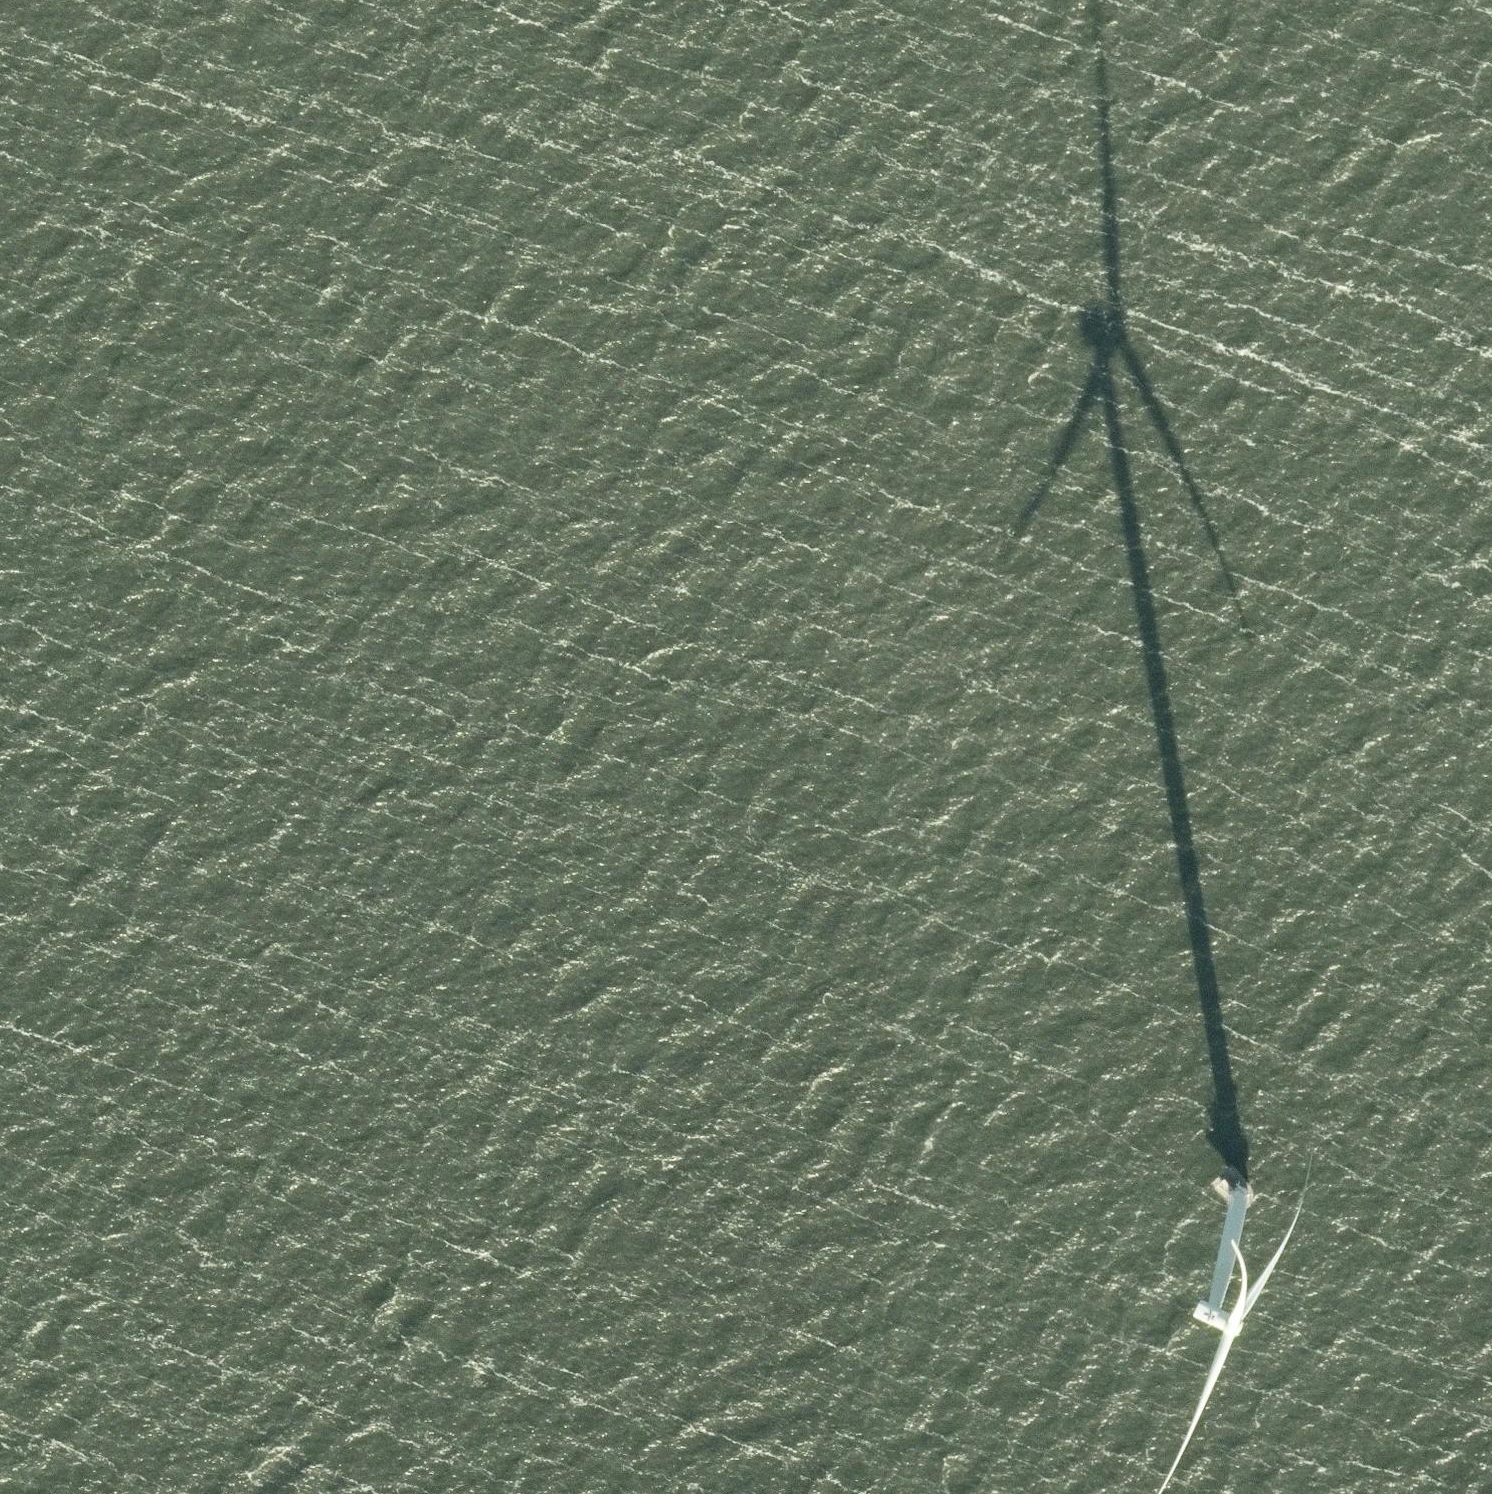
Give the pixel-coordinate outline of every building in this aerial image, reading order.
[(1237,1184),(1236,1187),(1236,1190),(1237,1192),(1239,1194),(1240,1196),(1244,1197),(1247,1197),(1250,1196),(1251,1194),(1253,1192),(1254,1189),(1254,1187),(1253,1184),(1251,1182),(1248,1180),(1246,1179),(1243,1179),(1241,1180),(1239,1182),(1237,1184)]
